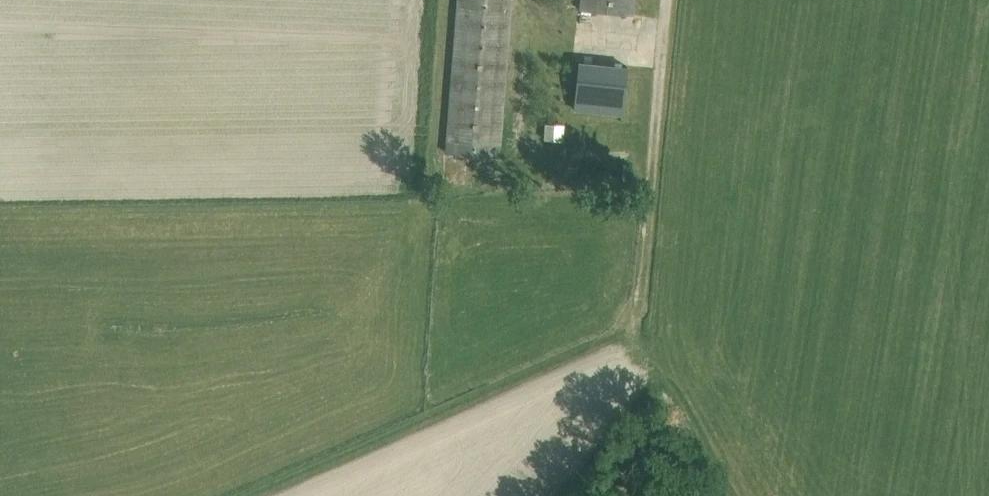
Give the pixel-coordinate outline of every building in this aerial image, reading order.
[(512,0),(457,0),(445,151),(500,155),(512,0)] [(634,14),(635,0),(581,0),(580,9),(634,14)] [(626,112),(630,62),(579,58),(575,108),(626,112)]
